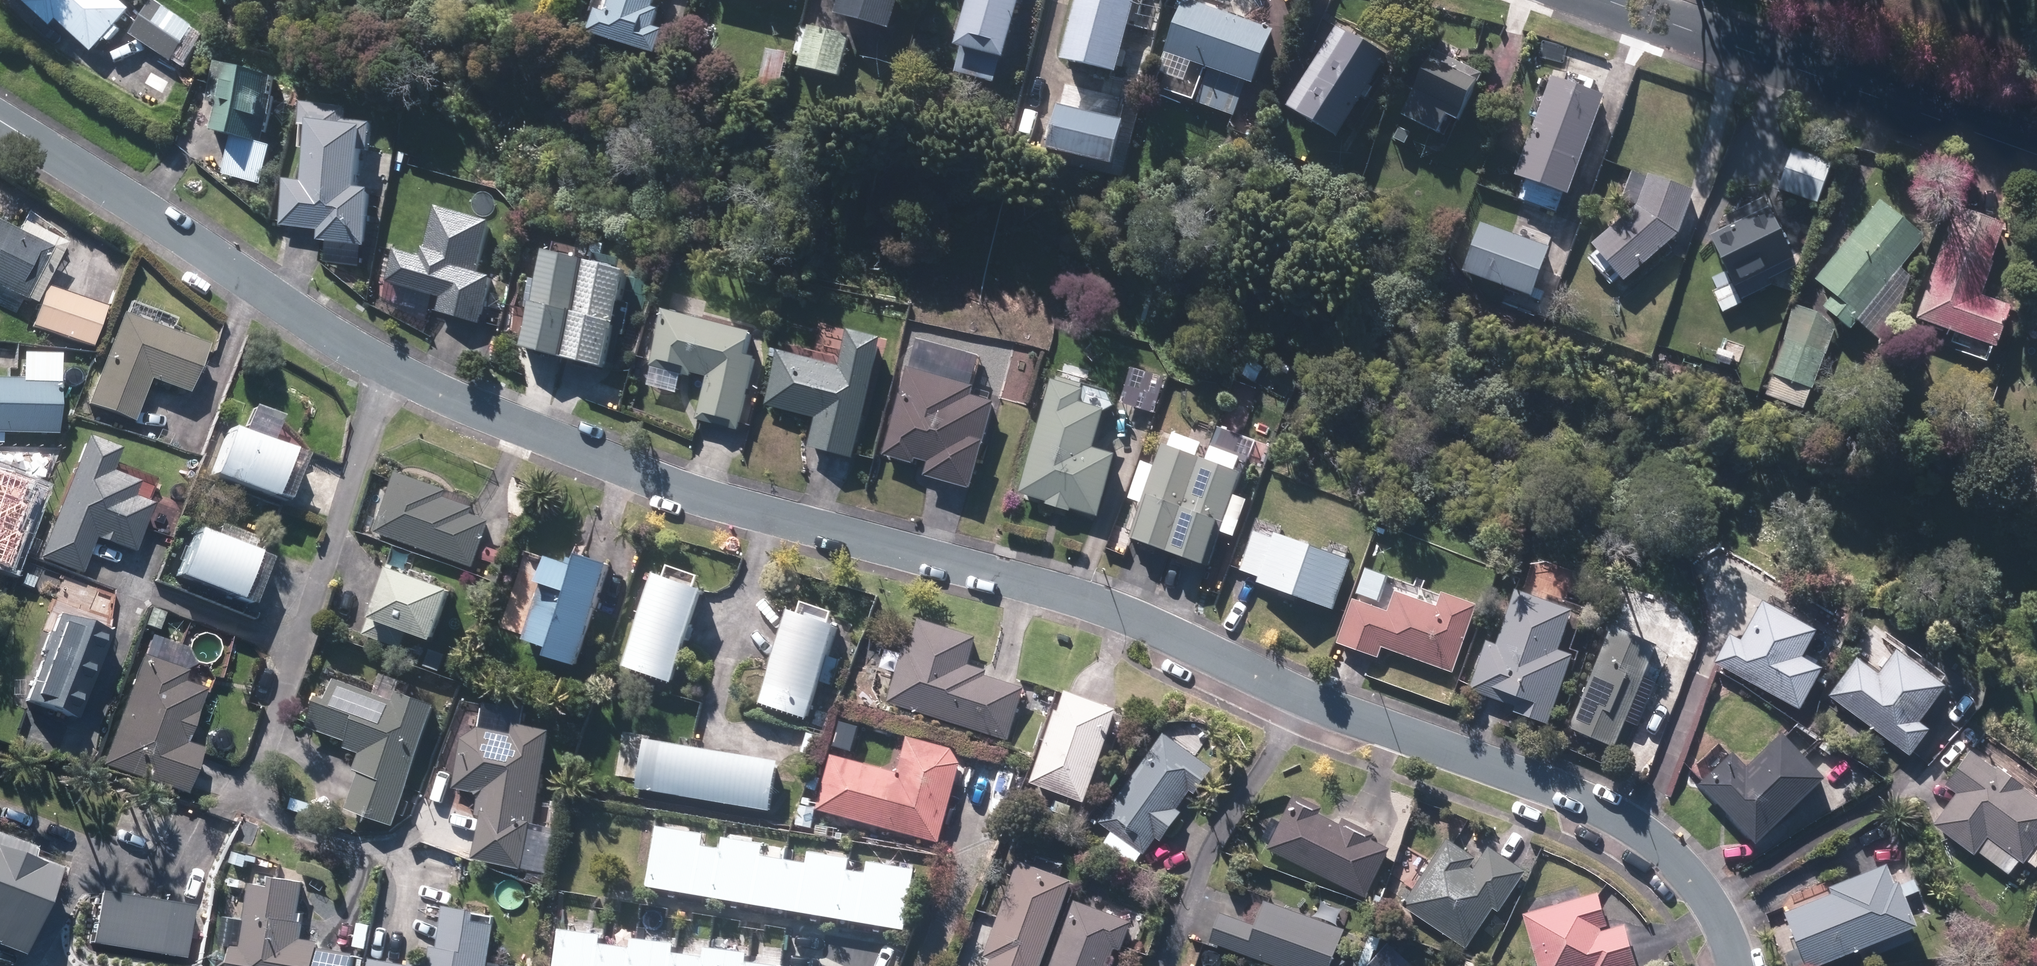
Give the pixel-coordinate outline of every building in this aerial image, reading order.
[(119,0),(30,0),(28,3),(53,26),(57,21),(93,53),(131,11),(119,0)] [(588,35),(656,56),(663,32),(653,29),(658,12),(651,10),(654,0),(610,0),(606,14),(596,11),(588,35)] [(835,16),(888,31),(898,0),(840,0),(835,16)] [(1020,0),(969,0),(956,47),(962,49),(956,72),(993,82),(999,59),(1004,60),(1020,0)] [(1134,0),(1077,0),(1062,63),(1116,76),(1134,0)] [(1186,0),(1185,0),(1165,54),(1253,86),(1273,32),(1186,0)] [(154,2),(131,36),(173,64),(195,30),(154,2)] [(809,28),(799,68),(839,78),(849,38),(809,28)] [(1289,110),(1339,139),(1387,57),(1337,28),(1289,110)] [(1433,53),(1403,116),(1438,133),(1445,117),(1457,123),(1480,75),(1433,53)] [(274,80),(217,65),(207,100),(220,104),(213,130),(237,137),(226,174),(261,184),(271,148),(261,145),(273,100),(269,99),(274,80)] [(1568,197),(1603,97),(1551,79),(1516,179),(1568,197)] [(286,182),(280,226),(319,231),(318,242),(364,247),(370,192),(356,190),(362,147),(367,148),(370,125),(345,122),(346,111),(302,106),(300,127),(311,128),(304,185),(286,182)] [(1121,122),(1059,107),(1047,151),(1110,167),(1121,122)] [(1794,151),(1779,191),(1817,205),(1832,165),(1794,151)] [(1648,177),(1638,207),(1593,246),(1624,283),(1679,236),(1693,192),(1648,177)] [(1823,308),(1851,331),(1927,236),(1883,200),(1816,282),(1833,296),(1823,308)] [(1730,228),(1712,237),(1736,286),(1792,259),(1765,203),(1727,221),(1730,228)] [(397,252),(388,283),(443,299),(439,311),(478,323),(492,279),(475,274),(490,224),(437,208),(421,259),(397,252)] [(1943,248),(1916,320),(1995,349),(2010,309),(1981,298),(1993,264),(1990,263),(2004,226),(1959,209),(1945,248),(1943,248)] [(1482,224),(1464,274),(1531,298),(1549,248),(1482,224)] [(20,301),(45,251),(0,229),(0,291),(20,301)] [(626,274),(545,254),(522,347),(603,367),(626,274)] [(43,290),(30,327),(87,347),(100,310),(43,290)] [(1816,313),(1794,307),(1784,340),(1785,340),(1772,373),(1812,389),(1826,356),(1828,352),(1833,331),(1816,313)] [(752,335),(666,313),(652,368),(690,378),(691,374),(708,378),(696,421),(738,431),(756,360),(746,357),(752,335)] [(200,348),(118,318),(86,405),(132,422),(147,380),(183,393),(200,348)] [(853,458),(882,341),(849,333),(840,370),(778,355),(766,406),(816,419),(809,448),(853,458)] [(973,387),(909,369),(883,455),(914,464),(916,458),(929,462),(925,476),(970,489),(995,404),(970,396),(973,387)] [(51,436),(53,384),(0,383),(0,434),(51,436)] [(1083,391),(1053,383),(1020,494),(1048,502),(1048,505),(1070,512),(1071,509),(1098,517),(1116,457),(1094,451),(1105,413),(1079,405),(1083,391)] [(225,432),(208,479),(265,500),(283,453),(225,432)] [(114,451),(80,439),(37,558),(79,573),(92,539),(131,553),(148,506),(128,499),(133,485),(105,475),(114,451)] [(1208,568),(1241,477),(1164,449),(1130,540),(1208,568)] [(397,475),(376,533),(473,568),(489,522),(471,516),(473,510),(444,500),(446,493),(397,475)] [(194,533),(175,580),(233,603),(251,555),(194,533)] [(1260,578),(1258,584),(1333,611),(1350,564),(1275,537),(1273,542),(1256,536),(1243,571),(1260,578)] [(577,668),(609,566),(579,557),(577,563),(570,561),(569,565),(546,559),(539,584),(542,585),(524,642),(550,650),(547,658),(577,668)] [(387,570),(363,636),(401,650),(408,632),(433,641),(450,592),(387,570)] [(702,593),(655,577),(625,667),(672,683),(702,593)] [(1475,607),(1443,595),(1437,609),(1396,593),(1388,613),(1354,601),(1338,644),(1377,658),(1381,647),(1450,673),(1475,607)] [(1514,713),(1548,725),(1572,658),(1557,653),(1571,613),(1516,594),(1497,647),(1487,644),(1470,691),(1516,707),(1514,713)] [(1731,637),(1716,664),(1799,711),(1821,671),(1800,659),(1814,633),(1763,605),(1741,644),(1731,637)] [(836,629),(790,614),(760,704),(806,720),(836,629)] [(107,637),(56,618),(24,702),(69,719),(70,717),(76,719),(107,637)] [(906,648),(888,703),(1009,742),(1025,690),(986,678),(987,674),(967,668),(976,641),(920,624),(912,650),(906,648)] [(1571,730),(1614,748),(1657,648),(1613,630),(1571,730)] [(1856,662),(1829,698),(1909,757),(1928,731),(1918,724),(1945,689),(1896,653),(1878,677),(1856,662)] [(184,672),(140,656),(103,765),(183,795),(198,750),(183,745),(202,690),(180,683),(184,672)] [(347,810),(394,827),(436,708),(398,695),(395,703),(334,682),(327,702),(319,699),(309,728),(349,742),(346,749),(360,755),(355,769),(361,772),(347,810)] [(1085,804),(1117,711),(1068,694),(1060,716),(1057,715),(1032,785),(1085,804)] [(534,825),(551,733),(514,726),(512,735),(478,729),(462,740),(453,789),(480,794),(476,815),(482,816),(475,859),(523,868),(531,824),(534,825)] [(1163,736),(1100,824),(1144,856),(1157,838),(1160,840),(1180,813),(1177,811),(1190,792),(1195,796),(1213,771),(1163,736)] [(1699,785),(1756,845),(1824,781),(1782,737),(1747,769),(1732,754),(1699,785)] [(833,757),(818,811),(938,844),(960,764),(952,750),(909,739),(899,775),(833,757)] [(777,763),(645,740),(637,790),(769,812),(777,763)] [(1969,751),(1944,784),(1957,793),(1934,824),(1973,854),(1986,837),(2022,863),(2036,843),(2036,801),(1969,751)] [(1295,798),(1269,851),(1365,899),(1389,851),(1371,842),(1374,836),(1344,821),(1341,827),(1318,816),(1321,811),(1295,798)] [(658,830),(648,888),(904,931),(914,872),(870,865),(868,875),(847,872),(849,861),(810,854),(808,865),(761,857),(763,846),(721,839),(719,850),(702,847),(703,837),(658,830)] [(0,838),(0,945),(20,953),(52,872),(26,861),(30,850),(0,838)] [(1447,840),(1402,907),(1467,950),(1493,909),(1499,913),(1525,873),(1489,849),(1474,871),(1470,868),(1476,859),(1447,840)] [(1072,883),(1021,865),(986,958),(993,960),(991,965),(1041,965),(1072,883)] [(1806,965),(1817,965),(1914,926),(1896,882),(1890,884),(1882,865),(1829,887),(1832,894),(1784,913),(1806,965)] [(230,965),(352,965),(354,956),(318,950),(319,943),(300,940),(303,924),(296,923),(302,886),(273,881),(272,890),(252,886),(241,947),(233,946),(230,965)] [(100,895),(92,944),(182,958),(190,910),(100,895)] [(1538,965),(1635,965),(1624,927),(1601,933),(1600,929),(1607,927),(1598,895),(1524,916),(1538,965)] [(1075,903),(1051,965),(1108,965),(1115,948),(1121,950),(1131,924),(1075,903)] [(1212,944),(1274,965),(1347,965),(1348,964),(1334,959),(1344,932),(1266,903),(1257,928),(1223,916),(1212,944)] [(496,918),(445,910),(438,950),(432,949),(429,965),(411,963),(411,965),(488,965),(496,918)] [(558,965),(763,965),(747,964),(748,955),(707,950),(706,959),(675,955),(676,946),(634,940),(633,950),(602,946),(603,936),(563,931),(558,965)]
